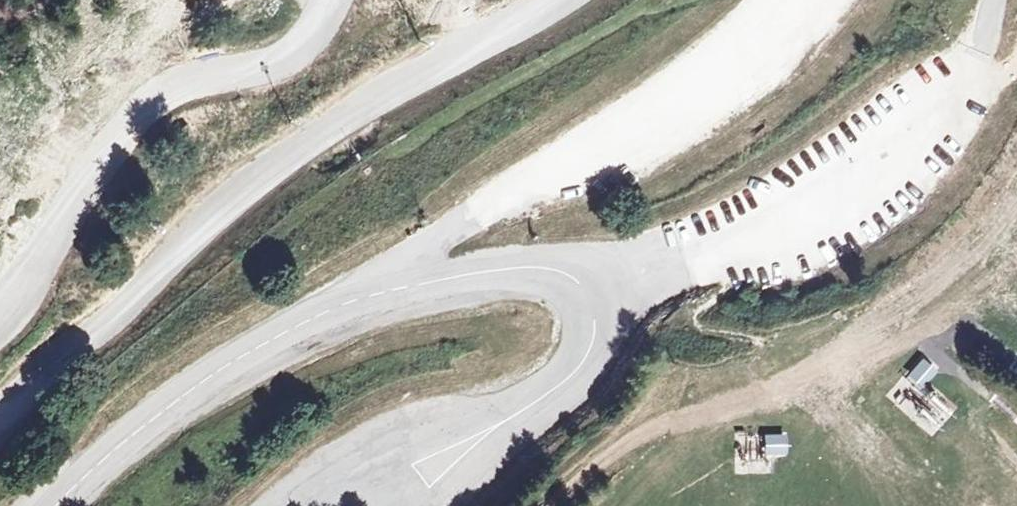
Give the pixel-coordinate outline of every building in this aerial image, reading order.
[(930,368),(918,357),(905,372),(918,383),(930,368)] [(936,389),(911,414),(931,434),(956,409),(936,389)] [(784,433),(746,433),(746,451),(784,451),(784,433)]
